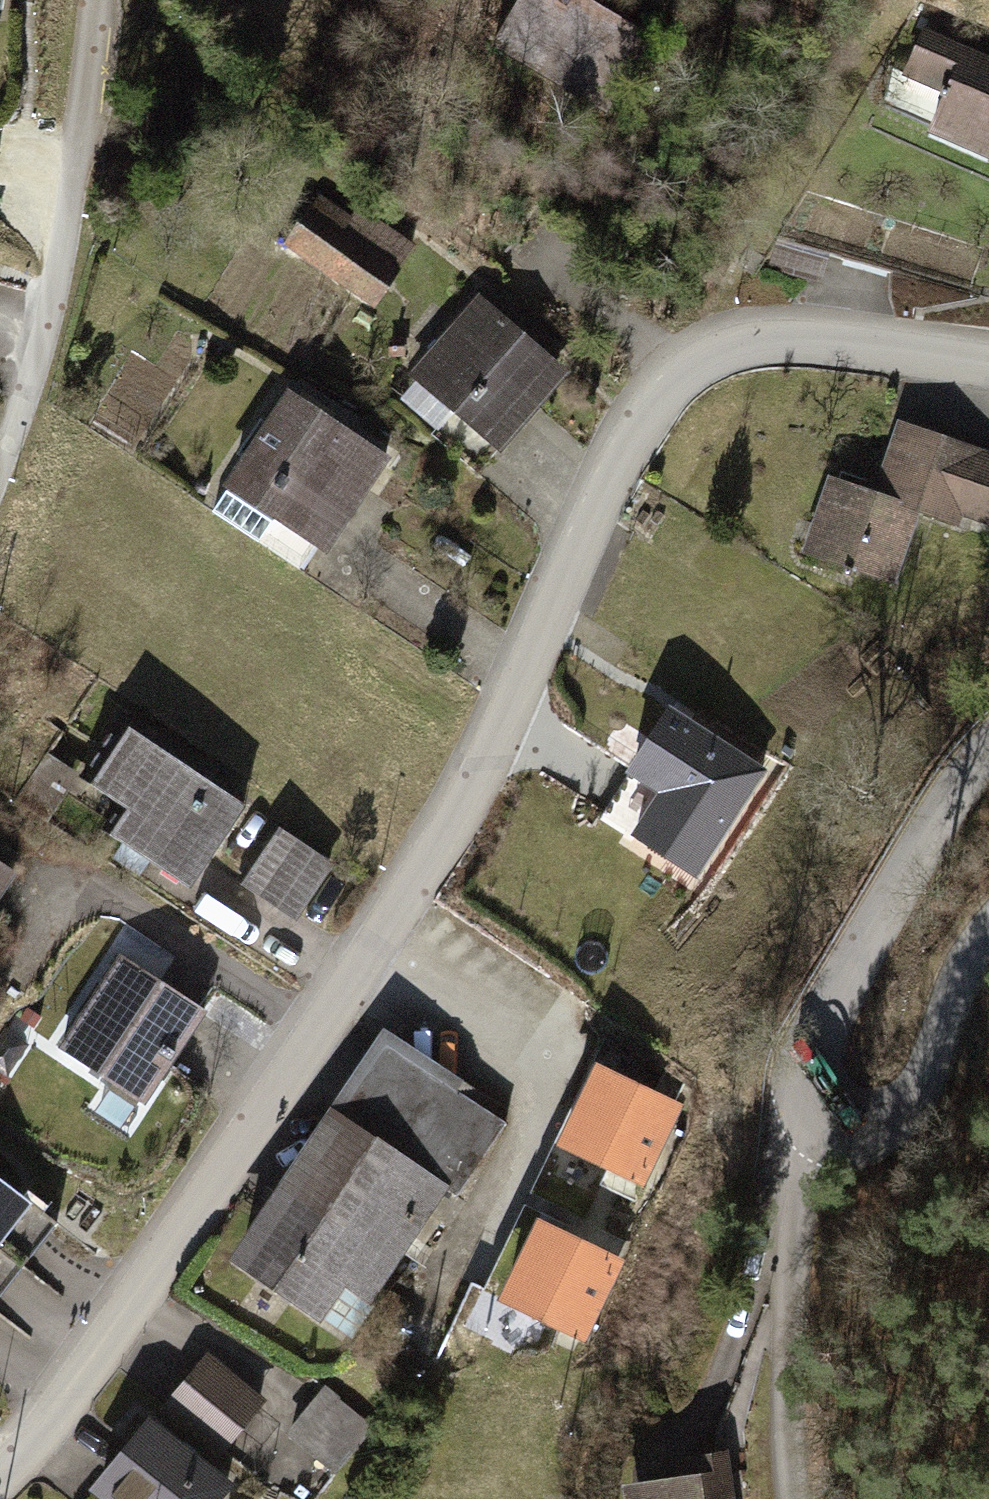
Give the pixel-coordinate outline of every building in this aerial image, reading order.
[(571,0),(499,0),(466,53),(578,121),(630,36),(571,0)] [(894,28),(874,78),(916,95),(899,138),(988,175),(988,67),(894,28)] [(406,247),(318,176),(262,246),(350,317),(406,247)] [(556,374),(468,293),(389,379),(477,460),(556,374)] [(369,458),(269,391),(199,493),(304,557),(369,458)] [(896,431),(877,487),(988,525),(988,462),(896,431)] [(933,519),(830,484),(807,552),(910,587),(933,519)] [(770,769),(669,704),(625,771),(658,792),(630,836),(698,879),(770,769)] [(221,821),(95,738),(55,799),(98,827),(83,850),(165,905),(221,821)] [(318,871),(257,835),(224,891),(285,927),(318,871)] [(188,1020),(100,964),(38,1059),(126,1116),(188,1020)] [(386,1044),(240,1263),(347,1335),(369,1301),(363,1297),(439,1183),(458,1196),(506,1125),(386,1044)] [(679,1105),(600,1068),(540,1194),(599,1222),(613,1192),(633,1202),(679,1105)] [(26,1202),(0,1182),(0,1236),(26,1202)] [(621,1261),(533,1220),(495,1298),(583,1340),(621,1261)] [(265,1397),(205,1352),(159,1414),(219,1459),(265,1397)] [(374,1428),(328,1390),(291,1436),(337,1473),(374,1428)] [(136,1409),(73,1491),(84,1498),(201,1498),(220,1473),(136,1409)] [(726,1456),(678,1462),(680,1479),(627,1486),(629,1498),(732,1498),(726,1456)]
